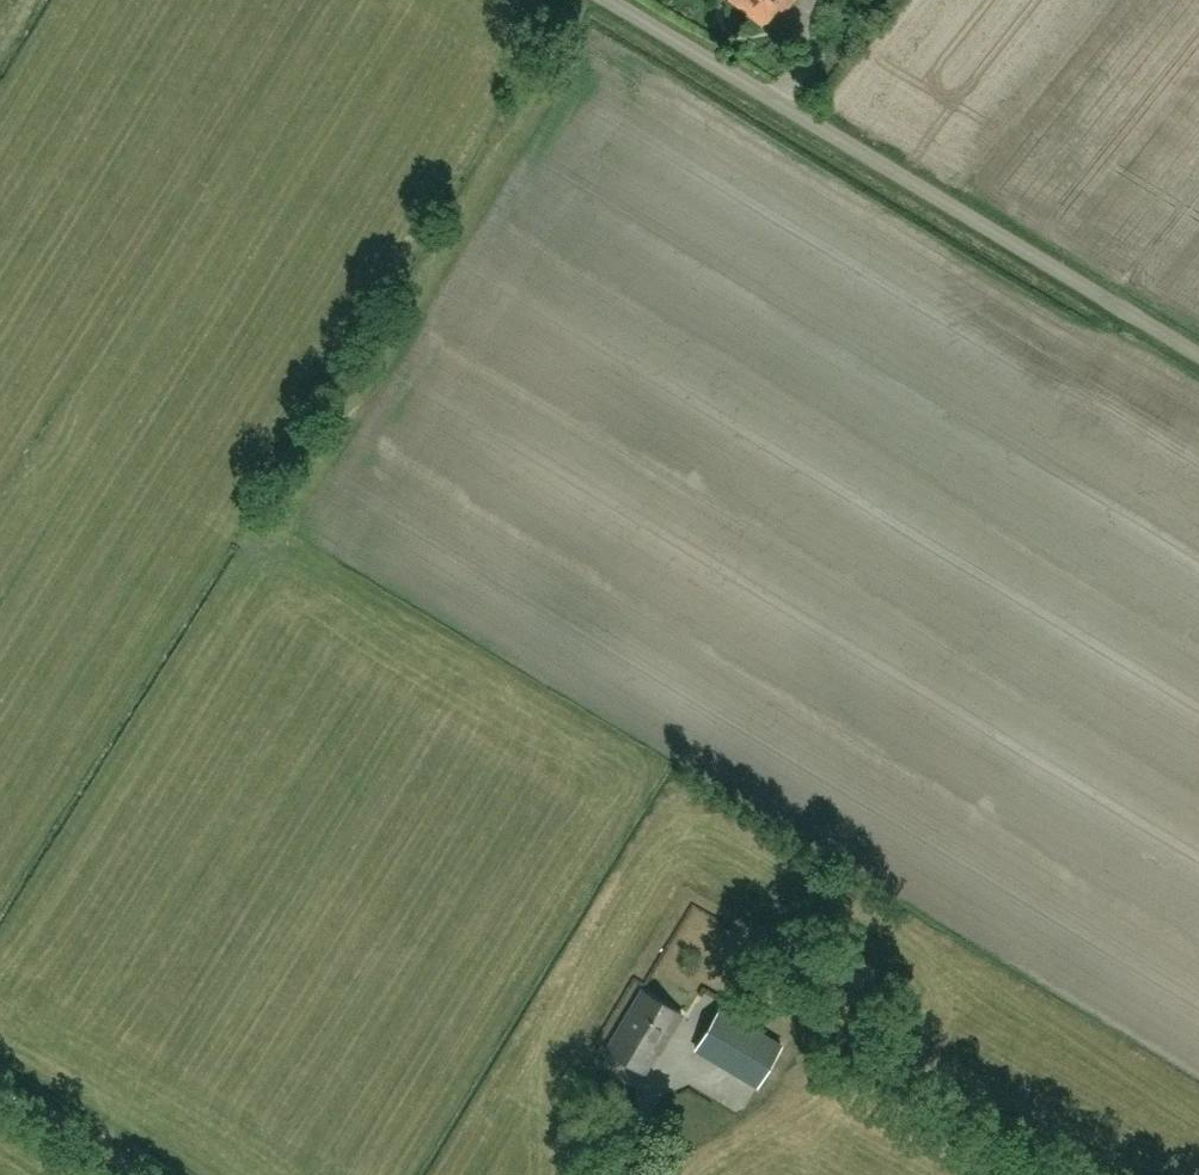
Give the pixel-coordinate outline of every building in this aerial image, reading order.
[(794,0),(730,0),(762,26),(776,7),(784,13),(794,0)] [(663,1047),(682,1015),(641,991),(605,1052),(645,1075),(662,1046),(663,1047)] [(781,1044),(719,1008),(706,1030),(695,1049),(715,1061),(757,1086),(781,1044)]
